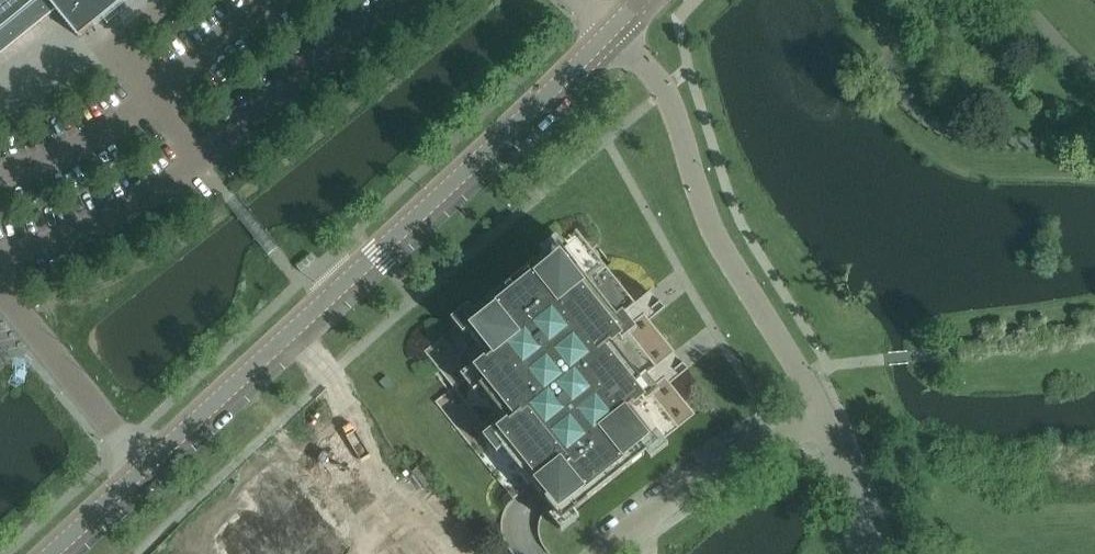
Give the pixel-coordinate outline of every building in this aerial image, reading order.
[(56,10),(78,37),(102,18),(107,23),(119,14),(114,8),(124,0),(0,0),(0,55),(56,10)] [(665,307),(651,289),(635,302),(621,284),(623,282),(619,278),(617,280),(607,267),(611,263),(596,244),(592,248),(589,244),(591,243),(587,238),(585,240),(576,229),(563,240),(558,234),(540,248),(545,254),(536,261),(535,259),(530,263),(532,265),(502,288),(501,286),(496,290),(498,292),(473,312),(469,306),(451,320),(456,326),(451,330),(449,328),(444,332),(446,334),(424,351),(439,370),(435,374),(448,391),(435,402),(453,424),(451,426),(454,431),(457,429),(492,473),(489,475),(493,479),(495,477),(512,499),(531,484),(554,513),(550,516),(562,531),(579,517),(574,511),(583,504),(585,506),(589,503),(588,500),(619,475),(621,477),(623,476),(621,473),(646,454),(651,460),(668,446),(663,439),(664,439),(665,442),(670,438),(668,436),(695,414),(670,383),(688,368),(649,320),(665,307)] [(379,383),(384,389),(392,384),(387,377),(379,383)] [(223,522),(249,553),(339,553),(346,548),(388,515),(327,439),(223,522)]
